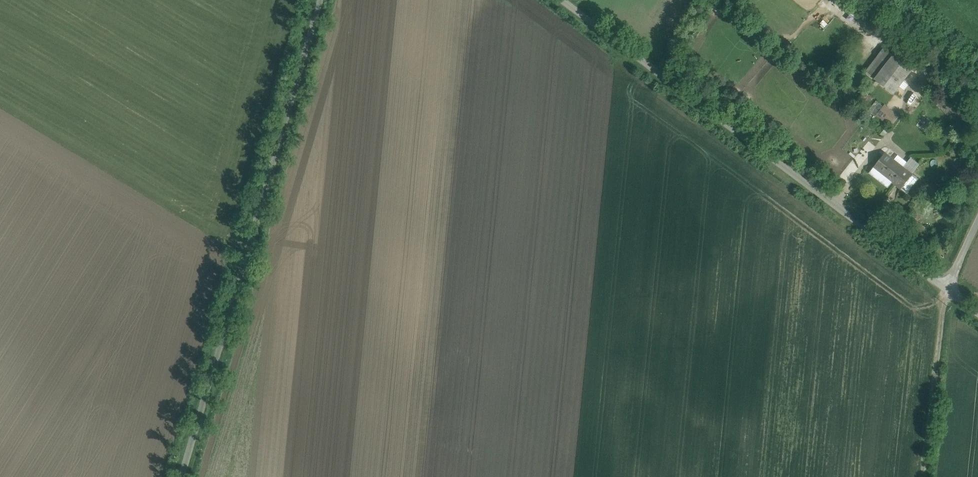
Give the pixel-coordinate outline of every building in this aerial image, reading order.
[(912,70),(885,48),(866,72),(894,93),(912,70)] [(876,100),(868,110),(875,116),(884,106),(876,100)] [(888,107),(881,117),(887,123),(895,113),(888,107)] [(876,145),(881,136),(874,132),(869,141),(876,145)] [(904,167),(886,153),(874,167),(892,182),(904,167)] [(904,167),(892,182),(901,189),(913,174),(904,167)] [(925,227),(917,222),(914,227),(922,232),(925,227)]
